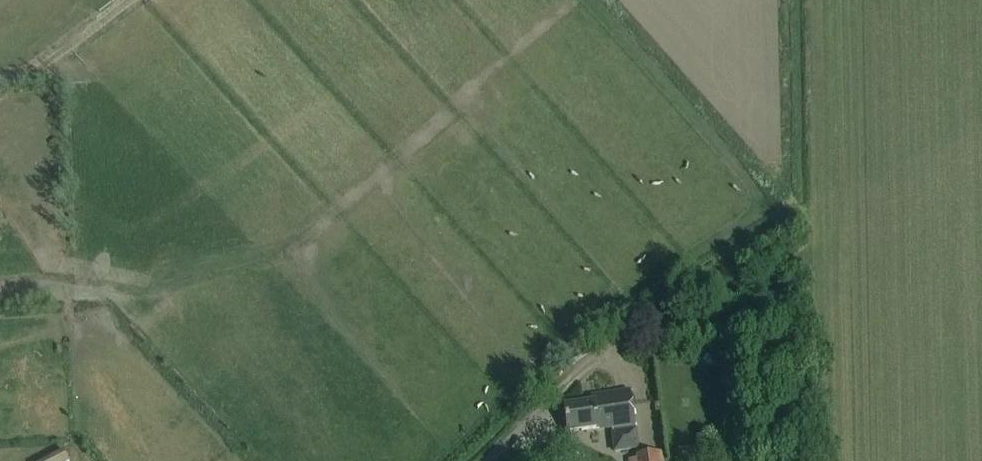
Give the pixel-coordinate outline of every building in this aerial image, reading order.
[(638,445),(629,390),(589,396),(590,401),(562,405),(566,432),(607,427),(612,449),(637,445),(638,445)] [(62,450),(41,460),(68,460),(62,450)] [(661,451),(635,455),(636,460),(663,460),(661,451)]
